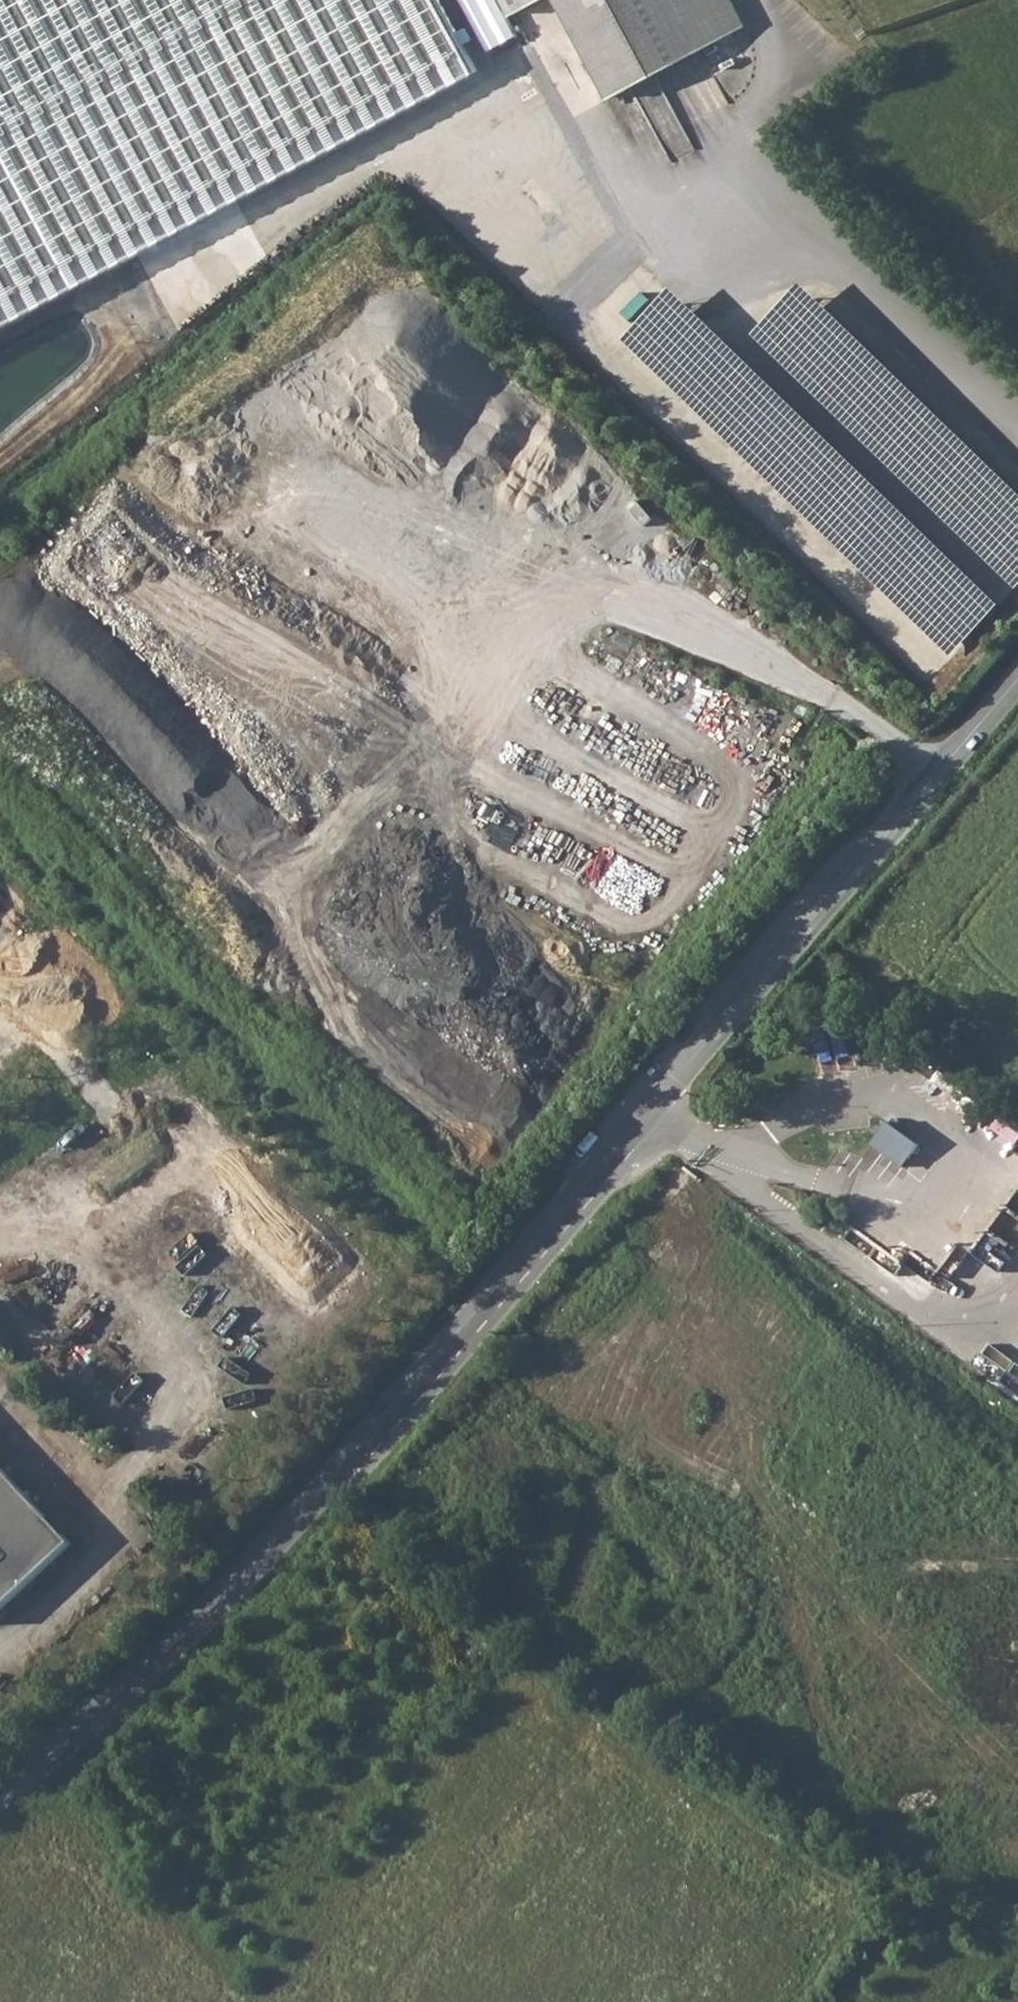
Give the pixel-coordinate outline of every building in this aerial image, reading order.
[(99,271),(96,265),(521,31),(504,0),(0,0),(0,325),(99,271)] [(515,11),(535,0),(509,0),(515,11)] [(570,12),(577,24),(582,32),(616,93),(678,60),(706,45),(750,22),(738,0),(564,0),(570,12)] [(890,1121),(875,1145),(908,1167),(924,1144),(890,1121)] [(73,1548),(0,1469),(0,1616),(73,1548)]
